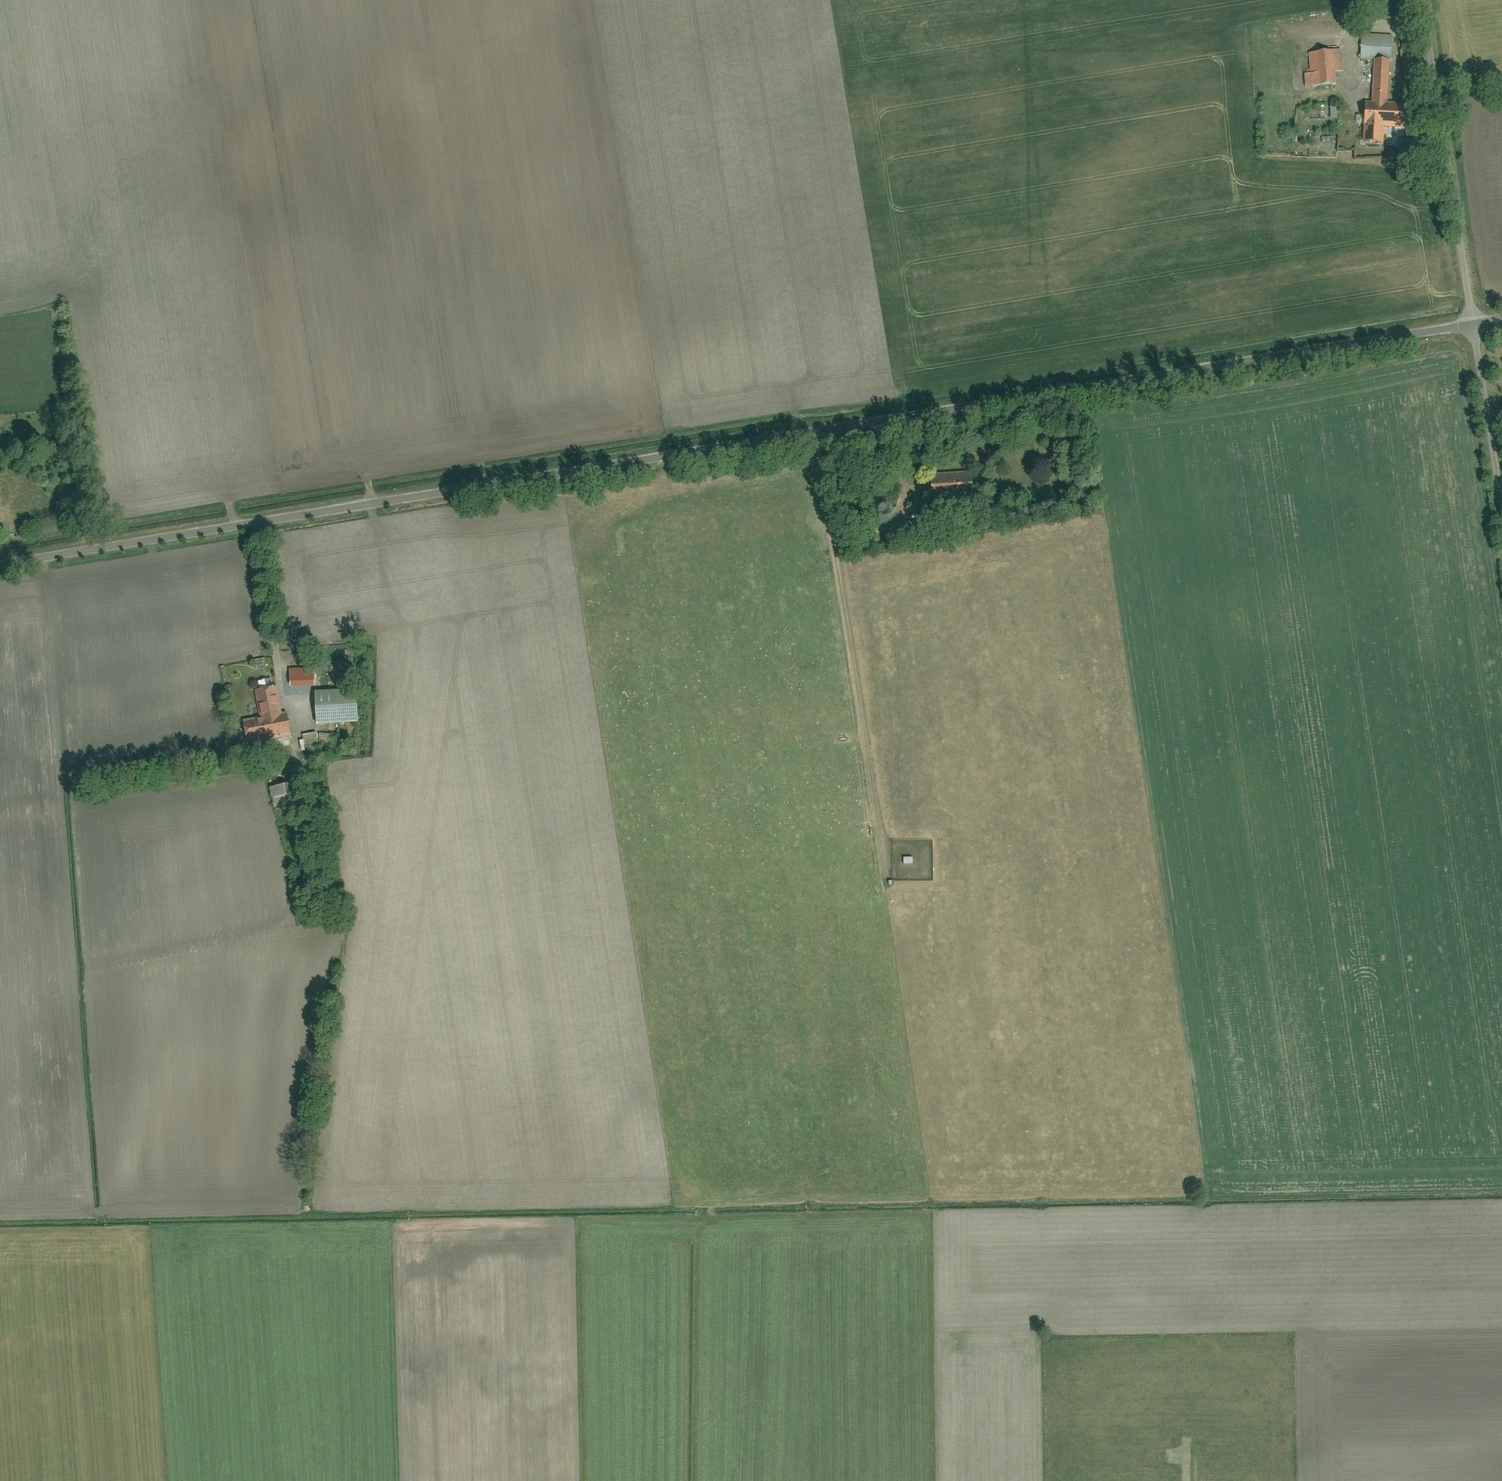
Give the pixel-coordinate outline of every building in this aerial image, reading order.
[(1360,39),(1360,61),(1388,61),(1388,39),(1360,39)] [(1330,74),(1341,73),(1340,53),(1308,54),(1309,90),(1331,89),(1330,74)] [(1381,145),(1381,128),(1402,128),(1402,108),(1383,108),(1383,65),(1368,65),(1368,108),(1360,108),(1360,145),(1381,145)] [(929,475),(929,504),(974,504),(974,475),(929,475)] [(922,513),(923,528),(947,527),(946,511),(922,513)] [(240,725),(243,745),(287,739),(284,716),(277,717),(273,689),(266,690),(265,681),(256,682),(257,692),(254,692),(258,723),(240,725)] [(291,684),(293,703),(310,701),(309,682),(291,684)] [(313,696),(313,727),(356,727),(355,695),(313,696)] [(297,739),(300,755),(317,752),(314,736),(297,739)] [(279,748),(292,746),(291,740),(278,742),(279,748)] [(335,740),(319,742),(320,751),(336,750),(335,740)] [(288,800),(288,783),(269,785),(271,802),(288,800)]
